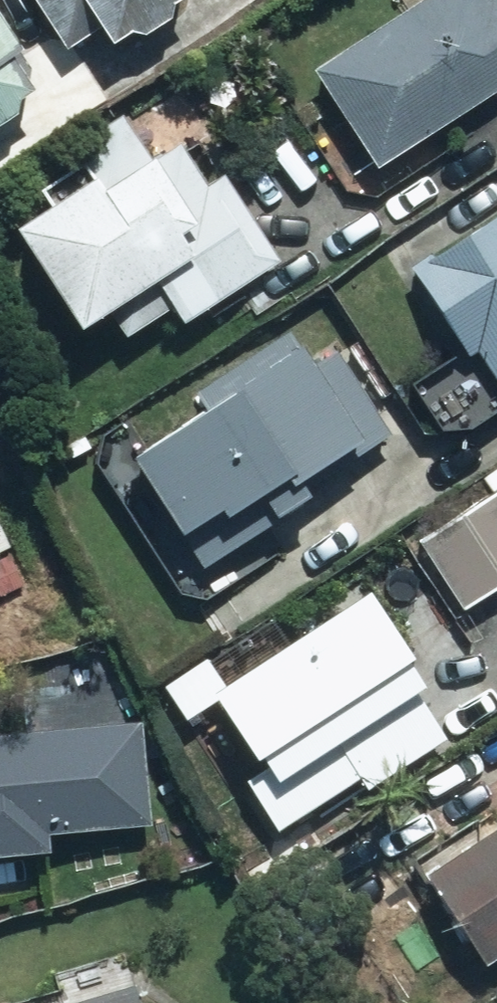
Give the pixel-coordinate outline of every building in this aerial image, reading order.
[(58,54),(86,37),(100,59),(127,42),(132,50),(171,26),(164,15),(177,6),(173,0),(23,0),(58,54)] [(306,77),(344,133),(328,144),(369,205),(408,179),(396,162),(496,94),(496,0),(486,7),(481,0),(421,0),(306,77)] [(12,126),(8,120),(29,105),(20,92),(32,83),(0,36),(0,134),(12,126)] [(41,221),(5,242),(65,343),(104,319),(118,342),(162,316),(174,336),(278,274),(221,179),(205,189),(179,144),(153,160),(126,114),(60,153),(74,177),(30,203),(41,221)] [(445,252),(435,237),(395,266),(455,357),(406,389),(438,438),(465,435),(496,413),(496,216),(445,252)] [(283,334),(184,395),(196,413),(113,464),(163,545),(175,537),(198,575),(312,505),(302,490),(386,439),(367,407),(390,394),(355,338),(304,369),(283,334)] [(412,543),(456,611),(496,587),(496,489),(412,543)] [(358,597),(283,645),(267,621),(199,664),(215,689),(195,701),(238,768),(253,759),(270,784),(246,800),(268,834),(351,781),(361,795),(439,746),(407,696),(413,692),(396,666),(400,663),(358,597)] [(0,738),(0,857),(40,855),(39,841),(145,833),(138,729),(0,738)] [(417,879),(476,971),(496,957),(496,827),(417,879)] [(79,1002),(128,1002),(124,989),(79,1002)]
